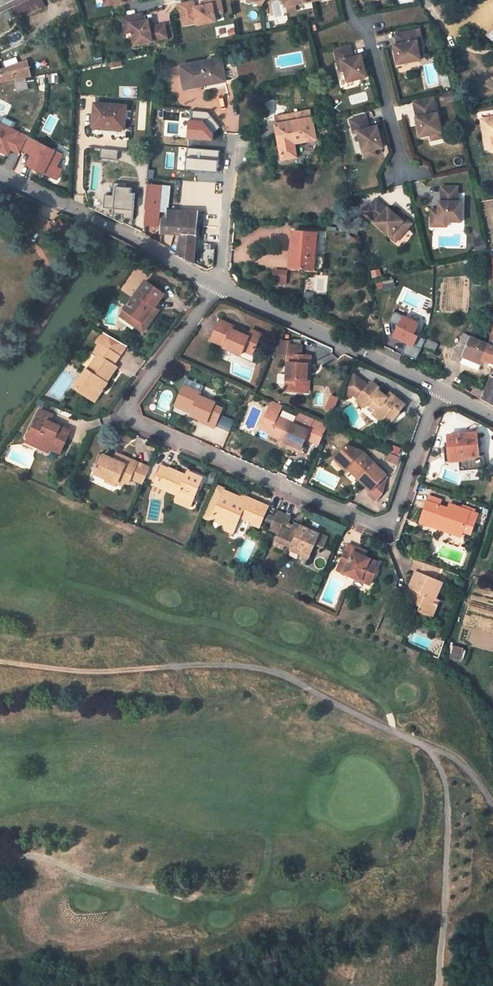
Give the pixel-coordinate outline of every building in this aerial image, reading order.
[(43,0),(27,0),(13,6),(17,15),(18,19),(46,6),(43,0)] [(220,0),(210,0),(208,0),(209,4),(204,5),(194,7),(193,1),(179,4),(181,18),(195,16),(197,23),(197,25),(216,22),(214,14),(223,13),(220,0)] [(296,11),(295,4),(287,6),(289,13),(296,11)] [(17,15),(13,6),(7,9),(10,18),(17,15)] [(455,13),(452,7),(441,12),(444,19),(455,13)] [(150,27),(149,20),(144,21),(139,22),(138,15),(122,18),(124,26),(131,24),(132,32),(135,46),(153,42),(152,41),(167,38),(164,25),(150,27)] [(195,16),(181,18),(183,25),(197,23),(195,16)] [(132,32),(131,24),(124,26),(125,33),(132,32)] [(420,29),(395,34),(397,44),(394,45),(397,64),(420,60),(418,49),(417,41),(422,40),(420,29)] [(353,57),(350,46),(334,50),(338,62),(342,61),(345,71),(348,82),(368,77),(362,58),(357,59),(356,57),(353,57)] [(19,64),(16,57),(4,62),(6,68),(19,64)] [(221,58),(180,66),(185,89),(226,81),(221,58)] [(121,60),(110,62),(111,68),(122,65),(121,60)] [(32,77),(27,61),(19,64),(6,68),(0,70),(4,82),(32,77)] [(26,79),(15,82),(16,91),(28,89),(26,79)] [(436,113),(433,98),(417,101),(421,116),(417,117),(416,118),(420,137),(430,135),(441,132),(442,132),(437,113),(436,113)] [(105,104),(95,103),(93,126),(125,129),(126,105),(116,105),(115,108),(105,107),(105,104)] [(316,139),(310,109),(277,116),(278,125),(276,125),(282,159),(296,156),(294,143),(316,139)] [(383,148),(378,129),(375,129),(374,127),(369,128),(366,116),(350,120),(354,133),(358,132),(363,153),(364,152),(374,150),(383,148)] [(8,155),(11,149),(19,133),(12,130),(15,123),(2,117),(0,120),(0,151),(8,155)] [(481,119),(484,137),(489,143),(492,143),(492,117),(481,119)] [(326,128),(317,130),(319,136),(328,135),(326,128)] [(11,149),(20,153),(28,137),(19,133),(11,149)] [(489,143),(484,137),(485,144),(485,148),(490,151),(492,151),(492,143),(489,143)] [(63,154),(29,138),(22,151),(32,155),(31,158),(37,161),(34,168),(57,180),(62,169),(57,167),(63,154)] [(119,150),(101,148),(100,158),(117,160),(119,150)] [(65,156),(59,166),(65,169),(70,159),(65,156)] [(37,161),(31,158),(27,165),(34,168),(37,161)] [(111,186),(110,195),(103,195),(102,208),(112,209),(112,214),(122,214),(121,218),(131,219),(133,193),(129,192),(129,188),(123,187),(124,184),(118,183),(118,187),(111,186)] [(168,206),(170,186),(164,185),(148,184),(146,209),(147,209),(145,225),(151,225),(158,225),(159,211),(166,211),(166,206),(168,206)] [(458,202),(458,187),(441,187),(441,201),(441,209),(439,209),(431,209),(431,226),(439,227),(439,222),(447,222),(462,222),(462,202),(458,202)] [(397,215),(388,208),(387,209),(376,199),(365,211),(376,221),(375,223),(390,236),(395,230),(401,235),(412,223),(403,215),(401,219),(397,215)] [(182,234),(177,255),(194,264),(198,211),(169,211),(168,215),(165,215),(165,216),(164,219),(163,219),(162,233),(182,234)] [(401,235),(395,230),(390,236),(396,241),(401,235)] [(317,233),(293,231),(291,251),(293,252),(292,268),(314,270),(315,259),(317,233)] [(287,281),(286,269),(273,269),(273,281),(287,281)] [(165,294),(146,280),(125,309),(142,321),(153,306),(155,307),(165,294)] [(142,321),(125,309),(121,315),(143,332),(159,310),(155,307),(153,306),(142,321)] [(429,312),(416,309),(416,317),(430,321),(431,317),(428,317),(429,315),(429,312)] [(233,326),(220,320),(211,340),(224,346),(224,347),(242,355),(244,350),(253,354),(261,334),(252,330),(248,328),(246,331),(245,335),(232,329),(233,326)] [(427,331),(418,327),(414,325),(412,329),(417,330),(415,333),(424,338),(427,331)] [(246,331),(233,326),(232,329),(245,335),(246,331)] [(126,346),(104,333),(97,342),(100,344),(94,353),(98,355),(88,370),(87,369),(74,388),(89,398),(101,380),(106,382),(116,367),(113,365),(126,346)] [(424,338),(415,333),(412,340),(421,344),(424,338)] [(471,337),(464,334),(452,359),(459,362),(459,361),(462,355),(481,363),(482,364),(485,359),(492,362),(492,346),(490,345),(471,337)] [(438,344),(427,338),(422,345),(435,351),(438,344)] [(290,341),(279,340),(274,353),(289,354),(286,391),(306,392),(308,364),(311,364),(311,355),(301,355),(302,345),(290,344),(290,341)] [(462,355),(459,361),(479,369),(481,363),(462,355)] [(368,386),(351,372),(343,392),(349,397),(353,393),(358,398),(367,405),(368,403),(376,410),(373,414),(382,421),(385,418),(386,416),(392,421),(406,405),(391,392),(387,396),(379,390),(380,389),(372,382),(368,386)] [(491,375),(485,391),(482,399),(492,405),(492,376),(491,375)] [(89,398),(95,402),(108,383),(106,382),(101,380),(89,398)] [(485,391),(476,384),(471,393),(482,399),(485,391)] [(183,385),(176,402),(193,409),(191,412),(190,414),(215,425),(223,408),(214,404),(215,402),(199,395),(200,392),(183,385)] [(333,411),(338,397),(330,394),(325,408),(333,411)] [(367,405),(358,398),(357,400),(365,407),(367,405)] [(282,405),(271,400),(263,420),(273,424),(270,432),(269,434),(279,439),(285,442),(300,449),(305,439),(318,444),(327,425),(299,413),(294,424),(277,416),(282,405)] [(193,409),(176,402),(175,405),(191,412),(193,409)] [(41,409),(32,429),(34,430),(30,439),(48,447),(60,453),(70,431),(50,422),(53,415),(41,409)] [(273,424),(263,420),(260,427),(270,432),(273,424)] [(34,430),(32,429),(26,442),(46,451),(48,447),(30,439),(34,430)] [(478,432),(448,435),(449,445),(449,455),(459,455),(459,457),(479,455),(478,432)] [(362,451),(348,445),(336,458),(346,468),(347,467),(349,465),(362,477),(360,479),(371,491),(368,493),(375,500),(382,493),(386,481),(384,479),(387,475),(362,451)] [(445,461),(459,460),(459,457),(459,455),(449,455),(449,445),(444,446),(445,461)] [(396,464),(400,457),(391,452),(387,459),(396,464)] [(117,454),(114,460),(120,462),(123,456),(117,454)] [(479,455),(459,457),(459,460),(460,470),(485,468),(484,454),(479,455)] [(138,477),(145,480),(150,468),(123,456),(120,462),(114,460),(103,455),(95,473),(106,478),(117,483),(123,484),(124,481),(129,483),(131,478),(137,480),(138,477)] [(362,477),(349,465),(347,467),(360,479),(362,477)] [(155,485),(179,495),(194,500),(203,477),(188,472),(186,476),(170,469),(169,471),(161,468),(155,485)] [(269,506),(249,497),(246,503),(240,501),(242,497),(225,490),(226,489),(216,485),(202,516),(212,520),(212,519),(225,525),(227,520),(237,524),(241,516),(252,522),(252,524),(259,527),(269,506)] [(176,503),(191,508),(194,500),(179,495),(176,503)] [(242,497),(240,501),(246,503),(249,497),(243,495),(242,497)] [(430,496),(428,502),(439,506),(442,500),(430,496)] [(463,531),(471,534),(478,514),(470,511),(462,508),(449,504),(448,509),(439,506),(428,502),(420,522),(440,529),(442,525),(463,532),(463,531)] [(303,550),(311,554),(316,544),(324,547),(329,537),(301,525),(299,528),(289,524),(291,518),(277,511),(270,529),(279,533),(275,543),(285,547),(286,544),(292,547),(291,549),(301,554),(303,550)] [(225,525),(223,529),(233,533),(237,524),(227,520),(225,525)] [(442,525),(440,529),(461,537),(463,532),(442,525)] [(354,552),(356,548),(348,544),(337,569),(370,584),(379,563),(365,557),(354,552)] [(367,553),(356,548),(354,552),(365,557),(367,553)] [(311,554),(303,550),(301,554),(300,555),(309,559),(311,554)] [(443,582),(436,579),(440,569),(416,560),(412,570),(417,571),(410,586),(411,589),(405,603),(411,605),(419,609),(418,611),(421,612),(430,616),(432,617),(440,600),(436,599),(443,582)] [(430,616),(421,612),(418,620),(421,622),(429,619),(430,616)] [(451,658),(461,659),(463,647),(454,646),(451,658)]
